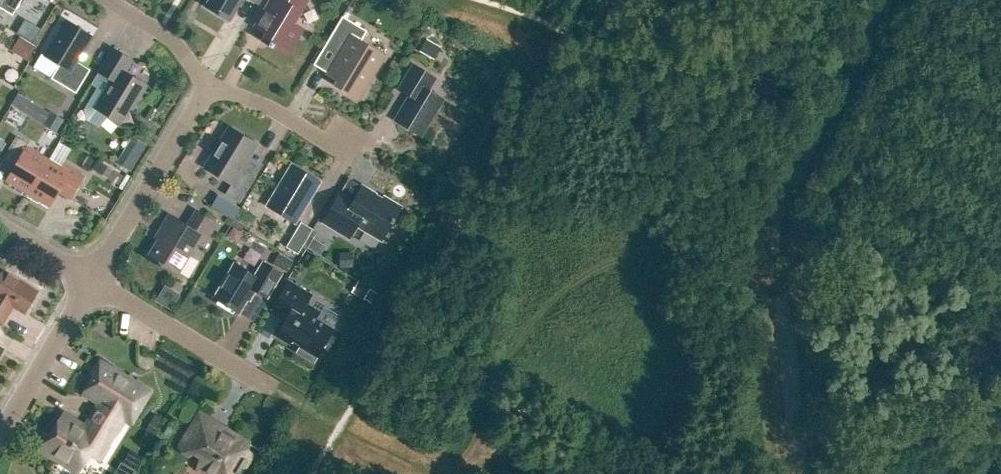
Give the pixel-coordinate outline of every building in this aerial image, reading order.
[(22,0),(0,0),(0,7),(13,15),(22,0)] [(205,6),(230,21),(242,0),(209,0),(205,6)] [(262,40),(288,55),(304,29),(295,24),(308,1),(306,0),(270,0),(264,11),(254,27),(266,34),(262,40)] [(343,16),(325,46),(339,54),(327,74),(338,81),(336,85),(360,99),(385,56),(361,42),(367,31),(343,16)] [(78,62),(93,36),(66,20),(45,55),(60,64),(52,78),(76,93),(90,70),(78,62)] [(37,47),(20,37),(11,51),(20,56),(16,63),(25,68),(37,47)] [(434,60),(441,48),(428,40),(421,52),(434,60)] [(94,108),(120,124),(137,97),(139,99),(148,85),(126,72),(133,60),(113,48),(98,72),(111,80),(94,108)] [(413,65),(399,89),(410,96),(395,120),(421,136),(443,99),(428,90),(435,78),(413,65)] [(42,125),(50,112),(25,98),(18,110),(42,125)] [(56,133),(63,121),(53,114),(45,126),(56,133)] [(229,127),(205,167),(232,184),(226,194),(240,203),(256,176),(243,168),(257,144),(229,127)] [(133,135),(118,162),(133,170),(147,143),(133,135)] [(15,165),(7,180),(16,185),(14,189),(27,196),(47,162),(25,149),(29,143),(17,136),(3,158),(15,165)] [(107,178),(112,170),(96,160),(91,168),(107,178)] [(59,170),(47,162),(27,196),(39,204),(41,200),(51,206),(59,192),(72,199),(85,177),(63,164),(59,170)] [(296,222),(320,182),(292,165),(267,205),(296,222)] [(117,185),(122,176),(112,170),(107,178),(117,185)] [(382,240),(401,207),(384,197),(382,199),(375,195),(376,194),(362,186),(353,201),(340,193),(323,221),(350,237),(358,225),(382,240)] [(212,206),(234,219),(241,208),(218,195),(212,206)] [(205,247),(219,224),(196,210),(187,225),(169,214),(160,229),(163,231),(147,257),(178,275),(197,243),(205,247)] [(298,254),(313,229),(301,222),(286,247),(298,254)] [(361,228),(355,239),(378,253),(385,242),(361,228)] [(308,248),(320,255),(326,246),(314,238),(308,248)] [(268,297),(282,273),(263,262),(255,275),(235,263),(214,297),(240,313),(254,289),(268,297)] [(4,270),(0,276),(0,324),(2,325),(14,307),(25,313),(39,291),(4,270)] [(314,362),(333,330),(314,319),(318,312),(306,304),(312,295),(289,281),(272,308),(287,317),(277,335),(290,343),(292,340),(301,345),(298,352),(314,362)] [(363,300),(370,288),(358,281),(351,292),(363,300)] [(132,421),(149,393),(102,365),(86,391),(102,401),(87,427),(65,414),(47,445),(41,441),(37,447),(76,470),(88,451),(98,457),(123,415),(132,421)] [(251,456),(243,451),(248,442),(200,413),(180,446),(204,460),(199,469),(208,473),(240,473),(251,456)] [(154,418),(148,429),(155,433),(160,422),(154,418)] [(115,473),(135,473),(144,455),(128,447),(115,473)]
